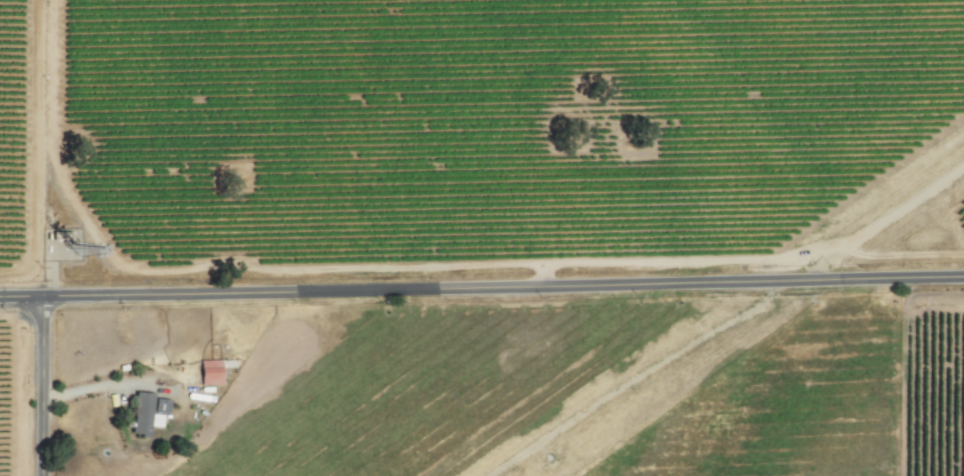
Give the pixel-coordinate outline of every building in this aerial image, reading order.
[(222,384),(221,359),(201,360),(202,384),(222,384)] [(162,414),(152,413),(154,393),(137,391),(132,434),(149,436),(151,425),(160,426),(162,414)]
